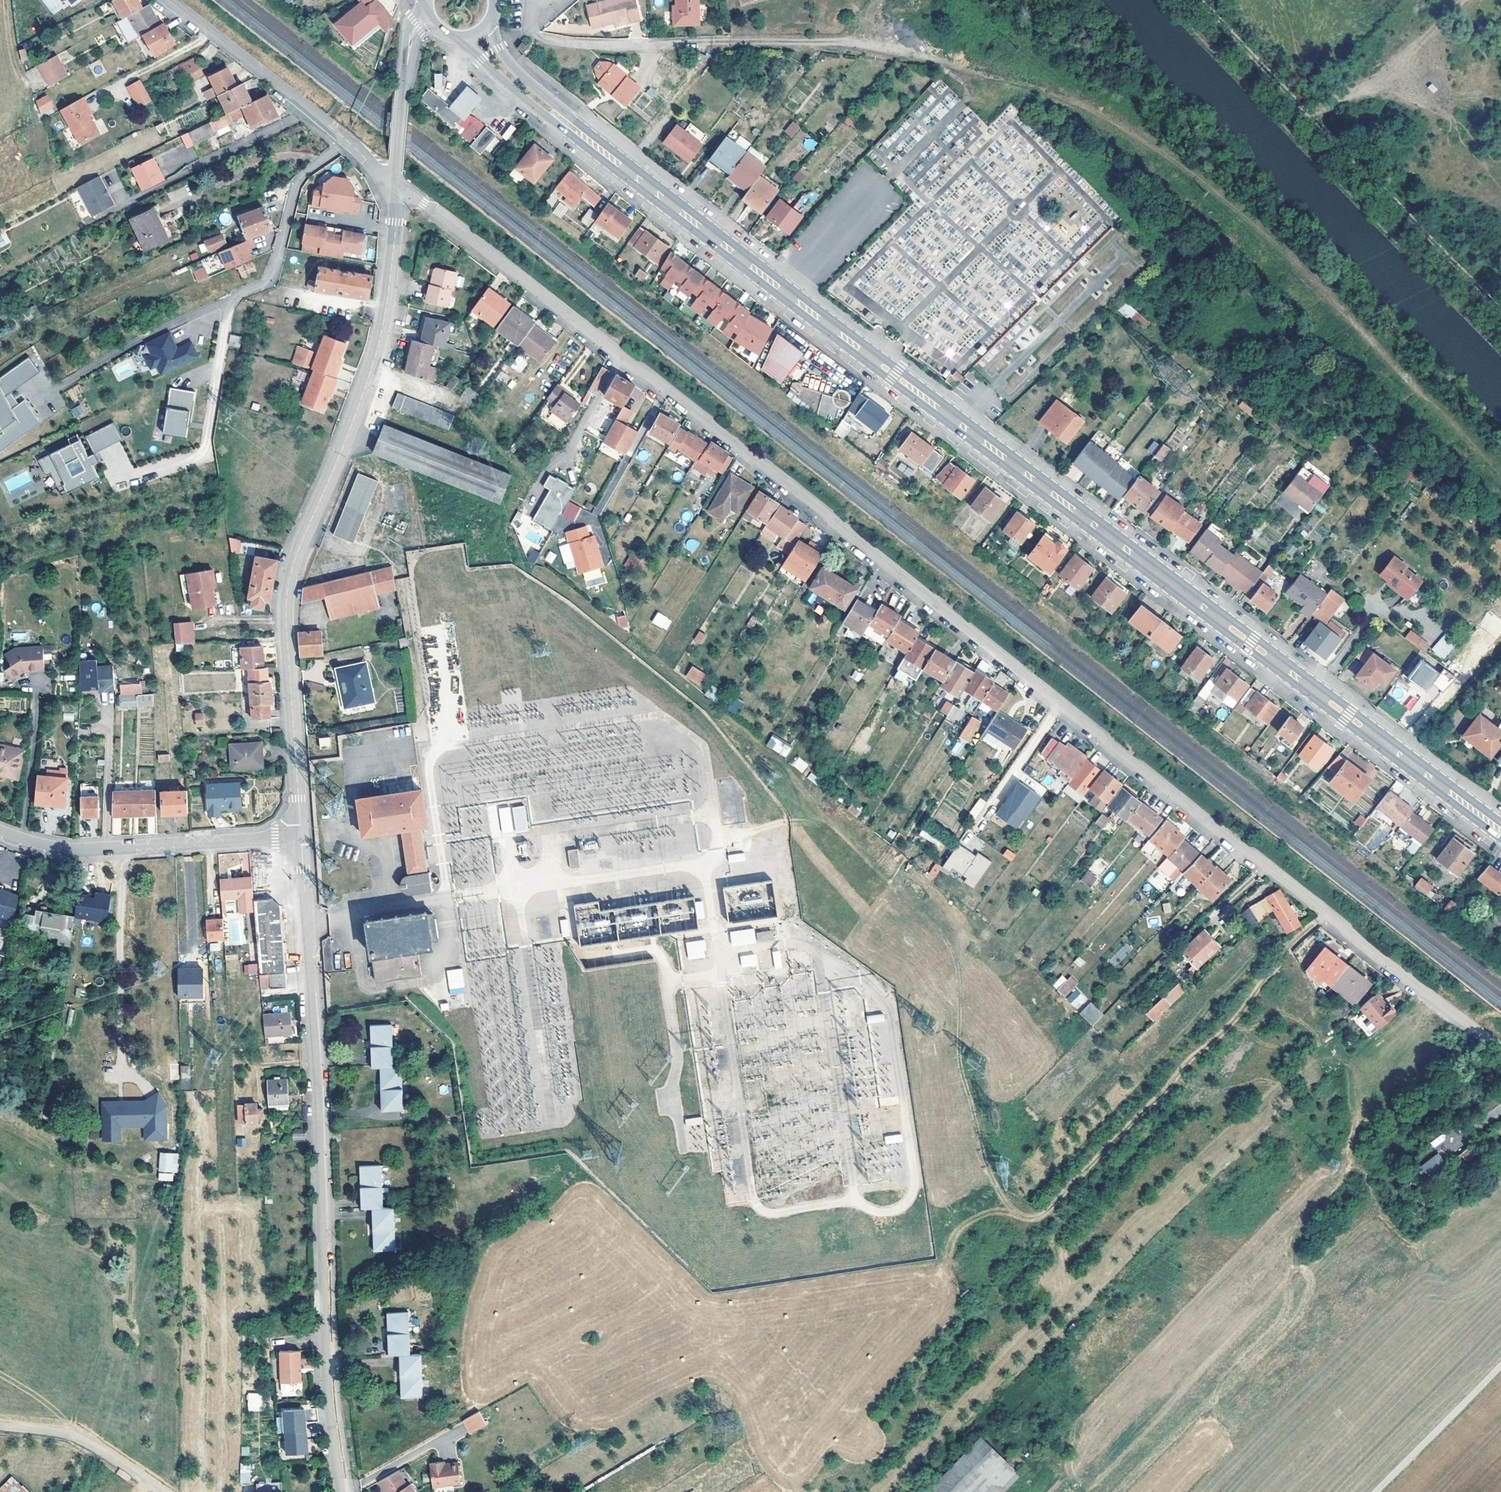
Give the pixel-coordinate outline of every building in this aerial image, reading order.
[(49,11),(62,3),(59,0),(42,0),(49,11)] [(124,17),(143,7),(139,0),(115,0),(114,0),(124,17)] [(335,23),(350,41),(376,19),(380,23),(387,33),(392,18),(384,9),(383,10),(375,0),(360,0),(361,1),(335,23)] [(635,0),(604,0),(590,4),(588,8),(592,24),(596,26),(615,21),(614,19),(628,15),(630,21),(640,17),(635,0)] [(676,5),(676,10),(672,10),(673,22),(698,21),(697,0),(676,0),(676,5)] [(157,19),(149,4),(143,7),(124,17),(118,21),(129,42),(141,36),(138,30),(157,19)] [(161,25),(157,19),(138,30),(141,36),(144,34),(154,29),(161,25)] [(350,41),(353,45),(380,23),(376,19),(350,41)] [(161,25),(154,29),(166,50),(176,45),(164,24),(161,25)] [(154,29),(144,34),(156,55),(166,50),(154,29)] [(517,47),(524,53),(529,46),(522,41),(517,47)] [(25,49),(19,50),(22,60),(28,59),(25,49)] [(185,61),(180,64),(184,71),(190,80),(202,74),(190,53),(183,57),(185,61)] [(67,76),(56,55),(38,64),(50,85),(67,76)] [(602,76),(605,81),(619,93),(617,95),(631,105),(644,89),(631,78),(632,77),(618,66),(611,63),(604,62),(599,68),(602,76)] [(161,83),(184,71),(180,64),(156,78),(157,81),(159,80),(161,83)] [(210,77),(219,94),(237,85),(228,68),(210,77)] [(435,73),(433,87),(441,88),(442,74),(435,73)] [(939,78),(908,109),(919,119),(927,111),(938,121),(960,99),(939,78)] [(140,79),(127,86),(135,100),(148,93),(140,79)] [(603,84),(617,95),(619,93),(605,81),(603,84)] [(228,113),(242,106),(253,101),(243,82),(237,85),(219,94),(228,113)] [(219,94),(215,86),(204,92),(208,100),(219,94)] [(468,89),(451,109),(455,112),(457,109),(466,116),(463,120),(465,122),(483,100),(468,89)] [(451,109),(429,91),(421,102),(455,130),(463,120),(466,116),(457,109),(455,112),(451,109)] [(148,93),(135,100),(139,106),(152,99),(148,93)] [(243,107),(242,106),(228,113),(211,122),(215,131),(217,130),(219,133),(230,128),(228,125),(233,122),(233,120),(246,114),(253,128),(278,116),(268,95),(243,107)] [(86,106),(81,97),(60,109),(79,143),(98,133),(88,115),(84,107),(86,106)] [(40,116),(53,109),(47,99),(36,105),(40,116)] [(101,134),(107,131),(101,118),(94,122),(101,134)] [(793,121),(784,131),(791,137),(800,127),(793,121)] [(209,123),(189,132),(195,144),(214,134),(209,123)] [(510,124),(501,136),(507,141),(516,129),(510,124)] [(666,143),(680,155),(682,153),(693,162),(706,147),(681,126),(666,143)] [(487,127),(471,146),(481,154),(497,135),(487,127)] [(188,133),(181,136),(187,148),(194,144),(188,133)] [(807,137),(801,146),(810,152),(816,143),(807,137)] [(732,176),(750,155),(749,154),(738,146),(729,139),(712,160),(732,176)] [(744,139),(738,146),(749,154),(754,147),(744,139)] [(537,144),(518,167),(536,181),(554,158),(537,144)] [(765,158),(755,149),(750,155),(761,164),(765,158)] [(691,164),(693,162),(682,153),(680,155),(691,164)] [(761,164),(750,155),(732,176),(731,178),(749,192),(744,199),(745,200),(762,177),(767,169),(761,164)] [(131,167),(143,190),(163,180),(156,163),(154,165),(151,158),(131,167)] [(799,184),(809,173),(802,166),(792,177),(799,184)] [(524,177),(515,169),(510,176),(520,183),(524,177)] [(602,197),(571,171),(558,187),(569,196),(566,200),(574,206),(583,195),(596,206),(602,197)] [(99,176),(78,187),(92,216),(113,205),(108,195),(107,196),(104,190),(105,189),(99,176)] [(315,191),(312,205),(321,207),(321,206),(353,211),(353,212),(362,214),(364,200),(350,180),(335,177),(315,191)] [(780,190),(762,177),(745,200),(763,212),(780,190)] [(185,188),(168,193),(170,200),(187,194),(185,188)] [(804,213),(817,196),(809,189),(795,206),(804,213)] [(803,216),(781,200),(768,217),(790,233),(803,216)] [(560,202),(552,213),(561,219),(568,209),(560,202)] [(633,219),(610,202),(598,219),(621,236),(633,219)] [(264,207),(240,216),(249,237),(272,228),(264,207)] [(154,208),(131,219),(145,248),(165,239),(156,219),(158,218),(154,208)] [(589,208),(580,221),(588,227),(598,214),(589,208)] [(367,234),(306,223),(303,242),(321,246),(320,254),(343,257),(344,249),(363,252),(367,234)] [(670,246),(642,225),(630,240),(658,261),(670,246)] [(222,235),(206,241),(210,249),(225,243),(222,235)] [(220,252),(228,269),(252,259),(248,249),(255,245),(253,239),(245,241),(220,252)] [(53,250),(46,255),(51,262),(57,258),(53,250)] [(669,255),(676,260),(678,257),(671,252),(669,255)] [(218,254),(193,263),(195,268),(207,264),(209,270),(223,265),(218,254)] [(678,279),(686,268),(688,265),(678,257),(676,260),(669,255),(662,267),(668,272),(666,278),(674,284),(678,279)] [(252,262),(240,268),(243,276),(255,271),(252,262)] [(372,275),(320,267),(318,281),(308,279),(307,288),(368,298),(370,287),(372,275)] [(210,277),(206,268),(195,273),(199,282),(210,277)] [(643,268),(636,276),(644,282),(651,274),(643,268)] [(686,268),(678,279),(684,284),(680,289),(690,296),(694,291),(702,280),(704,277),(694,269),(692,272),(686,268)] [(430,284),(426,301),(448,306),(452,290),(454,290),(457,274),(437,269),(434,270),(431,284),(430,284)] [(702,280),(694,291),(700,296),(696,301),(706,308),(710,303),(718,292),(721,289),(710,281),(708,284),(702,280)] [(509,303),(488,288),(470,313),(477,318),(479,315),(493,325),(509,303)] [(725,296),(718,292),(710,303),(717,308),(713,313),(722,320),(726,315),(735,304),(737,301),(727,293),(725,296)] [(1146,327),(1152,321),(1127,300),(1121,306),(1146,327)] [(737,301),(735,304),(741,309),(744,305),(737,301)] [(735,304),(726,315),(733,319),(729,324),(739,332),(750,314),(752,312),(744,305),(741,309),(735,304)] [(535,322),(514,307),(497,329),(511,339),(518,344),(519,344),(533,324),(535,322)] [(739,332),(736,338),(762,353),(773,332),(764,327),(766,324),(750,314),(739,332)] [(427,316),(421,341),(433,344),(444,347),(450,322),(427,316)] [(533,324),(519,344),(540,360),(555,340),(533,324)] [(775,329),(766,324),(764,327),(773,332),(775,329)] [(169,332),(146,343),(152,354),(146,357),(151,368),(157,365),(161,374),(198,356),(191,341),(182,346),(181,348),(176,351),(173,345),(175,344),(169,332)] [(313,367),(316,368),(331,375),(338,357),(341,358),(348,342),(327,334),(313,367)] [(805,353),(780,334),(763,368),(782,383),(805,353)] [(230,335),(229,346),(240,347),(241,336),(230,335)] [(405,372),(431,381),(434,371),(427,369),(433,344),(421,341),(409,338),(406,350),(410,351),(409,357),(405,372)] [(512,353),(518,344),(511,339),(505,348),(512,353)] [(983,367),(1004,347),(999,342),(978,362),(983,367)] [(518,355),(510,366),(520,373),(528,362),(518,355)] [(30,357),(0,378),(0,449),(1,451),(26,433),(24,431),(39,419),(25,399),(19,403),(12,408),(6,396),(11,392),(40,371),(30,357)] [(344,359),(341,358),(338,357),(331,375),(333,375),(337,377),(344,359)] [(609,370),(603,366),(588,391),(595,395),(609,370)] [(326,393),(333,375),(331,375),(316,368),(302,401),(323,410),(329,394),(326,393)] [(946,380),(955,387),(964,377),(965,376),(959,372),(955,376),(952,374),(946,380)] [(635,384),(617,374),(605,395),(623,406),(635,384)] [(337,377),(333,375),(326,393),(329,394),(331,395),(339,378),(337,377)] [(453,390),(460,380),(454,376),(445,387),(453,390)] [(462,398),(470,387),(460,380),(453,390),(462,398)] [(552,410),(567,421),(580,405),(573,399),(574,397),(557,384),(547,398),(556,404),(552,410)] [(172,385),(164,431),(187,435),(189,420),(192,421),(197,390),(172,385)] [(795,385),(789,394),(828,424),(831,414),(838,416),(842,405),(845,406),(848,405),(849,404),(851,401),(852,400),(852,398),(852,396),(851,393),(849,391),(846,390),(844,389),(841,390),(838,392),(837,395),(795,385)] [(472,408),(481,396),(470,387),(462,398),(472,408)] [(595,395),(588,391),(581,402),(588,406),(595,395)] [(11,392),(6,396),(12,408),(19,403),(11,392)] [(454,416),(398,393),(393,406),(449,428),(454,416)] [(891,413),(870,397),(858,413),(879,429),(891,413)] [(1084,420),(1058,399),(1041,421),(1068,442),(1084,420)] [(1242,401),(1238,407),(1251,417),(1255,411),(1242,401)] [(82,405),(73,409),(77,416),(85,412),(82,405)] [(633,411),(623,406),(611,428),(604,441),(618,448),(630,427),(625,424),(633,411)] [(1278,435),(1281,430),(1258,411),(1255,416),(1278,435)] [(668,442),(679,424),(661,413),(650,431),(668,442)] [(42,422),(39,419),(24,431),(26,433),(42,422)] [(123,439),(114,422),(86,436),(92,449),(87,452),(80,439),(71,444),(39,460),(47,475),(51,473),(58,487),(64,484),(68,493),(91,481),(100,477),(94,465),(89,456),(95,453),(123,439)] [(510,473),(385,423),(373,452),(499,503),(510,473)] [(626,453),(639,432),(630,427),(618,448),(626,453)] [(684,465),(689,468),(705,443),(688,432),(687,433),(679,428),(670,443),(677,448),(690,456),(684,465)] [(945,455),(913,431),(901,446),(933,470),(945,455)] [(1096,433),(1091,440),(1102,448),(1107,442),(1096,433)] [(69,438),(71,444),(80,439),(78,434),(69,438)] [(1091,440),(1076,460),(1083,465),(1081,468),(1095,478),(1097,475),(1104,480),(1117,463),(1118,461),(1091,440)] [(694,469),(703,475),(710,466),(716,470),(728,452),(719,446),(711,441),(694,469)] [(1147,451),(1152,454),(1159,444),(1153,441),(1147,451)] [(1170,448),(1163,443),(1155,454),(1161,459),(1170,448)] [(716,470),(722,474),(733,457),(728,452),(716,470)] [(95,453),(89,456),(94,465),(100,462),(95,453)] [(883,458),(879,464),(886,470),(891,464),(883,458)] [(951,460),(936,478),(962,498),(976,479),(951,460)] [(1076,460),(1074,462),(1081,468),(1083,465),(1076,460)] [(1407,471),(1395,462),(1389,470),(1401,479),(1407,471)] [(900,463),(896,471),(911,476),(914,469),(900,463)] [(1136,479),(1117,463),(1104,480),(1101,483),(1109,489),(1110,487),(1114,491),(1113,493),(1121,499),(1124,495),(1136,479)] [(1153,469),(1148,465),(1144,471),(1149,474),(1153,469)] [(710,479),(716,470),(710,466),(703,475),(710,479)] [(1295,476),(1320,495),(1326,487),(1314,478),(1301,468),(1295,476)] [(359,473),(334,535),(352,542),(377,481),(359,473)] [(544,526),(553,531),(562,514),(570,500),(576,489),(569,485),(569,484),(557,477),(557,478),(550,474),(543,486),(550,489),(556,493),(551,503),(545,499),(533,519),(544,525),(544,526)] [(737,512),(752,487),(730,474),(709,510),(720,517),(726,506),(737,512)] [(1097,475),(1095,478),(1101,483),(1104,480),(1097,475)] [(1159,489),(1139,475),(1136,479),(1124,495),(1144,510),(1159,489)] [(1316,475),(1314,478),(1326,487),(1328,485),(1316,475)] [(1283,491),(1309,511),(1320,495),(1295,476),(1283,491)] [(100,477),(91,481),(93,487),(102,482),(100,477)] [(64,484),(58,487),(63,496),(68,493),(64,484)] [(1005,501),(987,487),(973,505),(992,519),(1005,501)] [(556,493),(550,489),(545,499),(551,503),(556,493)] [(748,510),(745,509),(742,515),(751,521),(755,515),(765,521),(777,502),(760,491),(748,510)] [(1170,528),(1184,510),(1185,508),(1168,495),(1153,515),(1170,528)] [(570,500),(562,514),(574,520),(581,507),(570,500)] [(794,543),(807,525),(779,506),(766,524),(794,543)] [(1036,523),(1019,510),(1004,529),(1022,542),(1036,523)] [(1202,524),(1184,510),(1170,528),(1188,542),(1202,524)] [(511,523),(518,526),(524,514),(517,511),(511,523)] [(1209,525),(1206,530),(1221,542),(1225,537),(1209,525)] [(586,527),(567,533),(581,575),(605,566),(594,536),(590,537),(586,527)] [(1206,560),(1205,562),(1218,573),(1220,572),(1232,555),(1219,545),(1221,542),(1206,530),(1191,549),(1206,560)] [(1068,548),(1047,532),(1030,555),(1051,571),(1068,548)] [(229,536),(231,551),(239,550),(237,538),(237,537),(229,536)] [(684,546),(693,553),(699,544),(690,537),(684,546)] [(822,554),(798,540),(797,542),(785,561),(809,575),(822,554)] [(1284,552),(1292,556),(1296,548),(1288,544),(1284,552)] [(1191,549),(1190,551),(1205,562),(1206,560),(1191,549)] [(527,562),(530,571),(539,555),(533,551),(527,562)] [(544,559),(552,564),(557,555),(550,551),(544,559)] [(1242,588),(1257,569),(1235,552),(1232,555),(1220,572),(1226,577),(1234,583),(1232,585),(1240,591),(1242,588)] [(623,566),(632,572),(640,560),(630,554),(623,566)] [(1094,568),(1076,555),(1061,574),(1079,587),(1094,568)] [(1394,555),(1380,573),(1391,581),(1390,584),(1407,597),(1421,579),(1404,567),(1406,565),(1394,555)] [(265,601),(269,602),(273,581),(277,560),(257,556),(249,597),(253,598),(252,606),(264,608),(265,601)] [(785,561),(783,565),(782,565),(806,580),(809,575),(785,561)] [(1274,568),(1268,564),(1263,572),(1268,576),(1274,568)] [(392,565),(305,586),(303,602),(328,596),(333,617),(377,607),(375,595),(397,590),(392,565)] [(844,608),(857,587),(823,567),(810,587),(844,608)] [(213,569),(181,574),(183,586),(215,581),(213,569)] [(1247,593),(1262,573),(1257,569),(1242,588),(1247,593)] [(1247,593),(1245,595),(1265,611),(1278,594),(1262,583),(1268,576),(1263,572),(1262,573),(1247,593)] [(1311,614),(1326,594),(1299,574),(1293,582),(1285,592),(1305,607),(1303,611),(1309,616),(1311,614)] [(1234,583),(1226,577),(1225,579),(1232,585),(1234,583)] [(1127,593),(1107,578),(1093,596),(1112,611),(1127,593)] [(215,581),(183,586),(184,593),(191,591),(194,607),(215,603),(212,586),(216,586),(215,581)] [(1331,588),(1326,594),(1339,604),(1344,598),(1337,592),(1331,588)] [(1332,613),(1339,604),(1326,594),(1311,614),(1319,620),(1321,621),(1324,623),(1332,613)] [(868,623),(876,611),(856,599),(843,621),(850,625),(845,633),(857,641),(868,623)] [(877,653),(886,639),(898,619),(901,615),(881,603),(876,611),(868,623),(876,628),(873,631),(880,635),(871,650),(877,653)] [(1150,634),(1161,619),(1142,605),(1130,620),(1149,635),(1150,634)] [(657,612),(651,622),(667,630),(672,619),(657,612)] [(618,628),(628,626),(626,615),(617,616),(618,628)] [(898,619),(886,639),(907,652),(917,637),(919,632),(898,619)] [(1161,619),(1150,634),(1170,649),(1181,635),(1161,619)] [(194,643),(192,621),(175,623),(176,643),(194,643)] [(1327,625),(1324,623),(1321,621),(1305,642),(1326,657),(1342,636),(1327,625)] [(1330,621),(1327,625),(1342,636),(1345,632),(1330,621)] [(298,631),(300,656),(324,654),(322,629),(298,631)] [(1410,629),(1405,636),(1416,645),(1422,638),(1410,629)] [(701,645),(707,635),(699,630),(693,640),(701,645)] [(1446,633),(1431,650),(1443,660),(1457,643),(1446,633)] [(905,656),(923,667),(935,648),(917,637),(907,652),(905,656)] [(242,647),(243,668),(244,668),(263,667),(262,646),(242,647)] [(1378,679),(1384,682),(1395,667),(1365,646),(1356,655),(1365,663),(1356,675),(1372,687),(1378,679)] [(1214,659),(1198,647),(1182,667),(1199,679),(1214,659)] [(923,667),(943,680),(955,661),(935,648),(923,667)] [(27,668),(28,671),(45,671),(45,649),(16,651),(7,655),(13,665),(6,670),(12,679),(22,673),(21,670),(24,669),(27,668)] [(1440,672),(1422,658),(1407,677),(1415,683),(1424,689),(1425,690),(1431,683),(1440,672)] [(80,662),(80,693),(90,692),(93,689),(92,688),(98,688),(99,693),(115,692),(113,667),(97,668),(97,661),(80,662)] [(965,667),(955,661),(943,680),(940,684),(959,696),(964,689),(976,669),(967,663),(965,667)] [(374,700),(366,662),(337,669),(339,681),(342,681),(348,707),(374,700)] [(692,665),(685,677),(701,686),(708,674),(692,665)] [(268,681),(267,667),(263,667),(244,668),(245,684),(250,684),(251,693),(272,692),(271,680),(268,681)] [(994,681),(995,679),(977,667),(976,669),(994,681)] [(1440,672),(1431,683),(1442,691),(1455,676),(1443,667),(1440,672)] [(976,669),(964,689),(982,700),(994,681),(976,669)] [(1227,669),(1215,684),(1234,698),(1239,702),(1250,686),(1227,669)] [(855,670),(851,677),(859,682),(863,674),(855,670)] [(901,673),(896,670),(892,676),(888,683),(893,686),(901,673)] [(1000,688),(1008,675),(1000,670),(999,672),(995,679),(994,681),(982,700),(998,710),(1009,693),(1000,688)] [(1231,701),(1234,698),(1215,684),(1209,679),(1206,682),(1214,688),(1231,701)] [(345,707),(348,707),(342,681),(339,681),(345,707)] [(1205,699),(1214,688),(1206,682),(1198,693),(1205,699)] [(310,683),(309,688),(324,691),(325,685),(310,683)] [(1424,689),(1415,683),(1412,688),(1420,694),(1424,689)] [(121,685),(122,695),(136,695),(141,694),(140,684),(121,685)] [(705,694),(713,700),(720,691),(712,685),(705,694)] [(1239,702),(1237,705),(1243,710),(1245,707),(1267,723),(1278,708),(1250,686),(1239,702)] [(272,703),(272,692),(251,693),(253,718),(270,717),(270,703),(272,703)] [(137,705),(153,704),(153,693),(141,694),(136,695),(137,705)] [(1205,699),(1198,693),(1187,707),(1194,712),(1205,699)] [(121,706),(137,705),(136,695),(122,695),(120,695),(121,706)] [(1411,710),(1417,700),(1410,696),(1404,706),(1411,710)] [(727,709),(735,715),(743,705),(736,698),(727,709)] [(948,715),(954,704),(947,700),(941,711),(948,715)] [(954,704),(948,715),(952,717),(959,708),(954,704)] [(998,710),(986,729),(1014,747),(1026,729),(998,710)] [(1479,714),(1463,735),(1489,755),(1500,740),(1500,731),(1495,726),(1479,714)] [(980,721),(971,716),(963,729),(960,735),(968,740),(980,721)] [(1302,727),(1289,717),(1278,731),(1291,741),(1302,727)] [(1217,730),(1222,724),(1217,720),(1213,726),(1217,730)] [(791,748),(772,735),(767,744),(785,758),(791,748)] [(1047,758),(1059,741),(1051,736),(1040,753),(1047,758)] [(1331,749),(1314,736),(1299,755),(1316,768),(1331,749)] [(332,747),(331,738),(321,738),(322,748),(332,747)] [(1047,758),(1061,768),(1073,776),(1086,757),(1088,756),(1068,742),(1065,746),(1059,741),(1047,758)] [(19,773),(23,752),(8,748),(9,744),(0,742),(0,769),(19,773)] [(232,769),(263,767),(262,742),(231,744),(232,769)] [(957,756),(963,745),(957,742),(950,752),(957,756)] [(1354,801),(1369,781),(1356,771),(1357,768),(1339,754),(1327,767),(1336,774),(1330,782),(1354,801)] [(801,773),(809,765),(799,756),(792,764),(801,773)] [(1073,776),(1072,777),(1089,790),(1091,788),(1104,770),(1086,757),(1073,776)] [(1261,757),(1257,762),(1264,767),(1268,761),(1261,757)] [(1073,776),(1061,768),(1058,772),(1070,780),(1072,777),(1073,776)] [(1371,779),(1357,768),(1356,771),(1369,781),(1371,779)] [(17,778),(19,773),(0,769),(0,773),(17,778)] [(1121,782),(1104,769),(1104,770),(1091,788),(1107,801),(1121,782)] [(1281,770),(1276,776),(1282,781),(1287,775),(1281,770)] [(65,806),(67,778),(37,775),(35,803),(65,806)] [(1042,797),(1019,781),(1004,804),(1003,803),(996,814),(1017,829),(1024,819),(1026,820),(1042,797)] [(239,783),(208,785),(210,815),(220,814),(220,808),(240,807),(239,783)] [(81,786),(81,797),(98,796),(98,786),(81,786)] [(1108,805),(1125,819),(1140,801),(1122,786),(1108,805)] [(157,814),(156,789),(135,790),(134,815),(157,814)] [(188,812),(186,789),(162,791),(163,814),(188,812)] [(427,825),(421,789),(357,798),(363,835),(402,829),(409,872),(426,869),(420,826),(427,825)] [(113,791),(113,815),(134,815),(135,790),(113,791)] [(1087,790),(1083,799),(1089,802),(1094,793),(1087,790)] [(1412,812),(1414,809),(1399,796),(1397,799),(1389,793),(1378,806),(1402,825),(1412,812)] [(98,796),(81,797),(82,816),(98,815),(98,796)] [(968,812),(975,818),(987,803),(981,797),(968,812)] [(857,818),(864,807),(855,800),(847,809),(857,818)] [(1161,817),(1142,802),(1129,819),(1148,833),(1161,817)] [(517,832),(529,830),(525,806),(513,807),(517,832)] [(499,808),(501,833),(514,832),(511,807),(499,808)] [(1423,843),(1435,829),(1422,819),(1421,820),(1412,812),(1402,825),(1401,825),(1423,843)] [(1102,827),(1109,818),(1102,813),(1095,822),(1102,827)] [(1354,823),(1360,827),(1366,818),(1359,814),(1354,823)] [(1157,845),(1170,854),(1184,838),(1185,835),(1166,819),(1142,847),(1150,853),(1157,845)] [(1473,846),(1456,833),(1437,859),(1458,874),(1473,853),(1470,850),(1473,846)] [(1200,853),(1184,838),(1170,854),(1169,856),(1184,870),(1200,853)] [(599,850),(596,839),(582,843),(584,853),(599,850)] [(1413,840),(1406,849),(1412,853),(1419,844),(1413,840)] [(1009,854),(1014,848),(1005,841),(1000,848),(1009,854)] [(958,842),(942,865),(950,871),(952,867),(967,877),(964,881),(974,887),(992,861),(978,851),(976,854),(958,842)] [(526,844),(519,844),(520,855),(527,854),(526,844)] [(571,868),(581,866),(578,848),(568,849),(571,868)] [(730,861),(746,858),(745,852),(729,855),(730,861)] [(1197,884),(1214,867),(1200,853),(1184,870),(1183,871),(1197,884)] [(934,880),(942,867),(935,863),(927,876),(934,880)] [(1490,863),(1478,876),(1500,895),(1500,873),(1490,863)] [(1230,878),(1216,865),(1214,867),(1197,884),(1212,898),(1230,878)] [(1097,878),(1087,871),(1080,879),(1090,886),(1097,878)] [(432,888),(430,873),(408,876),(409,880),(406,882),(403,883),(400,883),(400,887),(404,887),(407,886),(410,888),(410,891),(432,888)] [(253,899),(251,876),(222,878),(223,898),(240,897),(240,911),(254,911),(253,899)] [(1420,878),(1415,885),(1425,893),(1431,887),(1420,878)] [(724,886),(727,922),(774,917),(771,882),(724,886)] [(15,913),(21,888),(3,884),(0,884),(0,909),(15,913)] [(1242,913),(1252,929),(1271,911),(1273,909),(1287,931),(1300,923),(1292,911),(1296,909),(1293,903),(1289,905),(1279,889),(1249,907),(1242,913)] [(78,893),(75,916),(107,921),(111,895),(96,893),(95,898),(89,897),(89,895),(78,893)] [(254,911),(259,974),(271,973),(272,988),(287,986),(280,905),(272,897),(253,899),(254,911)] [(702,900),(696,901),(698,917),(705,916),(702,900)] [(1165,914),(1172,912),(1169,902),(1162,904),(1165,914)] [(66,943),(70,915),(37,910),(36,916),(27,914),(24,931),(60,936),(59,942),(66,943)] [(433,913),(427,914),(427,911),(361,920),(366,959),(371,959),(374,983),(421,977),(417,951),(431,949),(429,938),(437,937),(433,913)] [(75,916),(70,915),(66,943),(71,944),(75,916)] [(224,917),(206,919),(208,939),(225,938),(224,917)] [(570,936),(568,918),(561,919),(563,937),(570,936)] [(243,940),(241,919),(230,920),(232,941),(243,940)] [(754,928),(731,931),(733,944),(756,941),(754,928)] [(1219,944),(1204,929),(1181,950),(1194,963),(1189,968),(1193,972),(1198,967),(1196,965),(1219,944)] [(757,932),(759,941),(773,939),(772,930),(757,932)] [(707,949),(705,939),(687,942),(689,959),(705,956),(705,949),(707,949)] [(1115,966),(1132,949),(1126,943),(1109,960),(1115,966)] [(1327,990),(1347,964),(1324,946),(1306,969),(1311,977),(1327,990)] [(772,967),(771,950),(758,951),(759,958),(760,958),(761,968),(772,967)] [(774,968),(781,967),(778,951),(772,952),(774,968)] [(754,954),(741,956),(742,967),(756,964),(754,954)] [(1167,958),(1163,954),(1153,964),(1157,968),(1167,958)] [(1079,957),(1074,962),(1080,968),(1085,962),(1079,957)] [(257,964),(243,964),(244,974),(257,974),(257,964)] [(1347,964),(1327,990),(1336,997),(1340,992),(1354,1002),(1370,982),(1347,964)] [(188,974),(188,968),(178,968),(179,995),(198,995),(197,973),(188,974)] [(449,995),(464,994),(462,969),(447,970),(449,995)] [(1066,979),(1073,986),(1076,982),(1069,975),(1066,979)] [(1073,986),(1066,979),(1058,988),(1065,995),(1073,986)] [(1163,996),(1171,1004),(1187,989),(1178,981),(1163,996)] [(1077,988),(1066,999),(1077,1010),(1088,999),(1077,988)] [(1373,1017),(1381,1026),(1396,1013),(1388,1004),(1387,1006),(1381,999),(1382,998),(1377,992),(1360,1007),(1371,1019),(1373,1017)] [(1171,1004),(1163,996),(1145,1012),(1153,1021),(1171,1004)] [(1103,1014),(1090,1002),(1080,1012),(1093,1024),(1103,1014)] [(289,1012),(263,1014),(265,1036),(291,1033),(289,1012)] [(885,1019),(884,1012),(868,1015),(869,1022),(885,1019)] [(1373,1017),(1371,1019),(1379,1028),(1381,1026),(1373,1017)] [(381,1067),(392,1067),(391,1024),(372,1025),(373,1067),(381,1067)] [(43,1057),(50,1058),(53,1047),(45,1045),(43,1057)] [(189,1065),(181,1066),(182,1077),(190,1076),(189,1065)] [(392,1067),(381,1067),(382,1110),(384,1110),(401,1109),(402,1109),(401,1066),(392,1067)] [(288,1080),(267,1081),(269,1104),(278,1103),(288,1103),(289,1103),(288,1080)] [(104,1102),(104,1130),(120,1130),(120,1126),(146,1125),(146,1139),(167,1139),(166,1106),(159,1094),(146,1102),(124,1102),(124,1104),(120,1104),(120,1102),(104,1102)] [(897,1104),(896,1097),(879,1099),(880,1106),(897,1104)] [(256,1107),(256,1103),(238,1103),(239,1122),(257,1121),(257,1116),(262,1116),(262,1107),(256,1107)] [(278,1103),(269,1104),(269,1111),(279,1111),(279,1106),(278,1103)] [(703,1116),(687,1119),(688,1126),(704,1123),(703,1116)] [(120,1130),(104,1130),(104,1140),(120,1140),(120,1130)] [(898,1133),(887,1135),(888,1142),(899,1140),(898,1133)] [(1430,1141),(1433,1147),(1446,1142),(1443,1135),(1430,1141)] [(246,1146),(245,1137),(237,1138),(237,1146),(246,1146)] [(1476,1152),(1471,1145),(1462,1152),(1467,1159),(1476,1152)] [(177,1170),(179,1154),(161,1152),(160,1169),(177,1170)] [(1467,1159),(1462,1152),(1454,1159),(1459,1166),(1467,1159)] [(1438,1153),(1421,1166),(1430,1179),(1447,1166),(1438,1153)] [(395,1249),(393,1206),(383,1207),(380,1165),(361,1166),(363,1207),(373,1207),(375,1250),(395,1249)] [(173,1181),(173,1173),(158,1173),(158,1181),(173,1181)] [(400,1354),(410,1354),(408,1311),(388,1312),(389,1354),(400,1354)] [(291,1382),(302,1382),(301,1351),(280,1352),(281,1382),(291,1382)] [(410,1354),(400,1354),(402,1397),(422,1396),(420,1353),(410,1354)] [(291,1382),(281,1382),(282,1389),(283,1391),(289,1391),(291,1389),(291,1382)] [(261,1411),(261,1393),(247,1393),(247,1411),(261,1411)] [(304,1406),(283,1407),(286,1451),(307,1449),(306,1437),(307,1436),(306,1419),(305,1419),(304,1406)] [(479,1409),(464,1418),(472,1431),(487,1422),(479,1409)] [(981,1437),(927,1491),(1002,1491),(1020,1474),(1018,1472),(1026,1463),(1010,1447),(1001,1457),(981,1437)] [(249,1456),(249,1446),(241,1446),(241,1456),(249,1456)] [(457,1461),(444,1463),(439,1464),(439,1461),(430,1463),(433,1486),(460,1483),(457,1461)] [(250,1462),(239,1463),(241,1484),(251,1483),(250,1462)] [(120,1469),(117,1474),(127,1481),(130,1477),(120,1469)] [(400,1469),(380,1481),(387,1491),(417,1491),(412,1483),(409,1485),(400,1469)] [(12,1475),(0,1487),(0,1491),(28,1491),(12,1475)]
